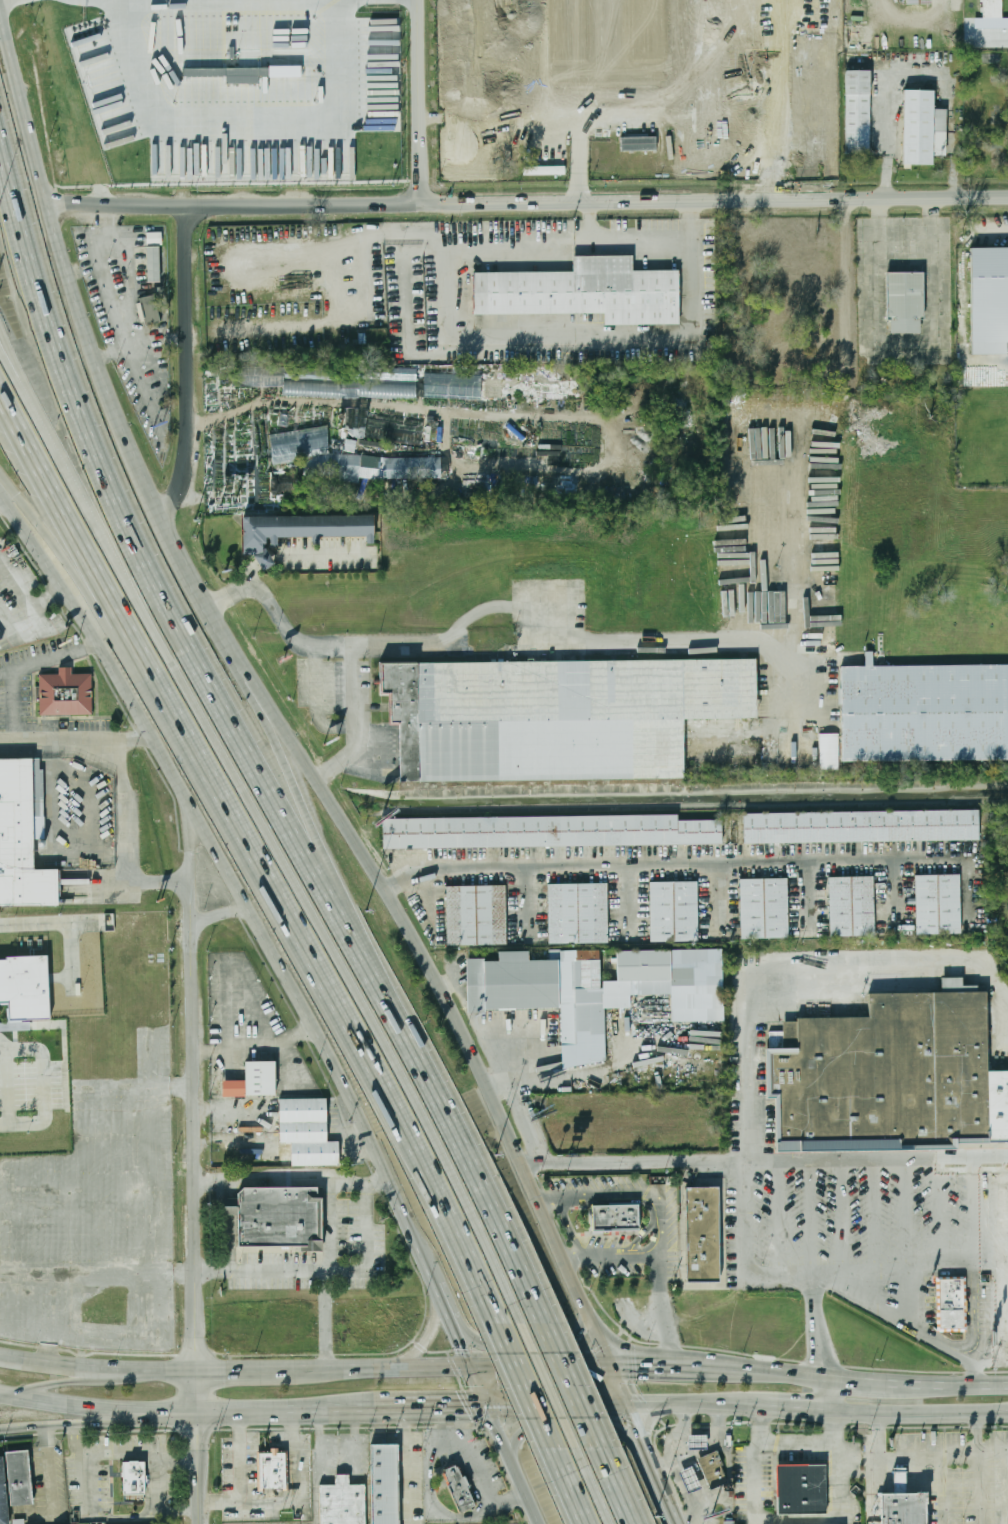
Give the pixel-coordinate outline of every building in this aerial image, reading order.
[(983,17),(1003,17),(1003,0),(983,0),(983,17)] [(514,14),(514,22),(496,23),(496,15),(514,14)] [(845,71),(871,71),(871,154),(846,154),(845,71)] [(904,91),(933,91),(933,109),(946,109),(946,156),(933,155),(932,166),(903,165),(904,91)] [(620,137),(656,136),(656,150),(621,151),(620,137)] [(556,139),(564,139),(564,172),(556,172),(556,139)] [(161,282),(161,233),(147,234),(147,283),(161,282)] [(971,248),(971,343),(1007,343),(1007,248),(971,248)] [(472,272),(573,271),(572,257),(632,257),(632,271),(678,270),(679,324),(604,325),(604,313),(473,315),(472,272)] [(921,333),(921,272),(886,272),(886,333),(921,333)] [(140,298),(145,325),(160,322),(154,295),(140,298)] [(482,375),(424,374),(424,399),(481,400),(482,375)] [(329,453),(380,456),(380,439),(366,438),(367,409),(345,408),(343,440),(329,439),(329,453)] [(442,458),(328,455),(328,431),(272,429),(271,463),(303,464),(303,480),(360,482),(360,477),(441,479),(442,458)] [(374,516),(374,544),(366,544),(366,537),(265,538),(265,545),(261,545),(261,556),(241,556),(241,517),(374,516)] [(873,666),(873,652),(865,652),(865,666),(842,666),(842,761),(1007,760),(1007,665),(873,666)] [(755,659),(380,663),(380,694),(390,693),(390,723),(399,723),(400,781),(684,778),(684,718),(756,718),(755,659)] [(39,675),(91,675),(91,715),(40,715),(39,675)] [(820,769),(839,769),(839,734),(820,734),(820,769)] [(59,903),(0,904),(0,758),(35,757),(37,867),(58,867),(59,903)] [(743,812),(744,842),(980,840),(980,810),(743,812)] [(678,815),(383,818),(383,848),(722,844),(722,820),(678,820),(678,815)] [(916,874),(916,934),(960,934),(960,874),(916,874)] [(829,876),(829,936),(874,936),(874,876),(829,876)] [(741,938),(788,938),(787,878),(741,879),(741,938)] [(697,881),(650,881),(650,941),(697,941),(697,881)] [(607,883),(549,883),(549,943),(607,943),(607,883)] [(447,886),(447,946),(507,945),(506,885),(447,886)] [(560,1008),(562,1065),(606,1064),(604,1009),(630,1008),(630,995),(671,994),(672,1022),(724,1021),(722,948),(616,952),(617,981),(601,982),(600,950),(550,951),(551,960),(529,961),(529,951),(499,952),(499,960),(466,960),(468,1011),(560,1008)] [(11,1001),(0,1001),(0,958),(9,958),(9,956),(50,955),(52,1017),(12,1019),(11,1001)] [(988,1072),(1007,1072),(1007,1142),(956,1143),(956,1150),(776,1152),(775,1098),(766,1098),(765,1048),(798,1048),(797,1018),(868,1017),(868,993),(987,991),(988,1072)] [(222,1081),(222,1096),(275,1096),(276,1061),(245,1061),(245,1081),(222,1081)] [(279,1099),(280,1143),(292,1143),(292,1166),(339,1165),(339,1141),(327,1141),(327,1098),(279,1099)] [(244,1188),(319,1187),(320,1245),(238,1247),(238,1194),(244,1188)] [(685,1188),(717,1188),(718,1283),(685,1283),(685,1188)] [(237,1199),(220,1199),(220,1214),(237,1215),(237,1199)] [(594,1205),(640,1203),(641,1228),(595,1230),(594,1205)] [(936,1277),(936,1332),(967,1332),(967,1277),(936,1277)] [(688,1436),(707,1436),(707,1450),(689,1450),(688,1436)] [(396,1443),(397,1523),(371,1523),(370,1444),(396,1443)] [(6,1452),(9,1506),(31,1504),(27,1451),(6,1452)] [(697,1460),(718,1451),(724,1465),(721,1466),(729,1483),(711,1491),(697,1460)] [(258,1454),(286,1454),(286,1489),(258,1489),(258,1454)] [(0,1456),(0,1523),(8,1523),(1,1456),(0,1456)] [(123,1495),(123,1463),(144,1462),(145,1495),(123,1495)] [(778,1515),(777,1466),(825,1465),(826,1514),(778,1515)] [(459,1513),(448,1486),(449,1486),(444,1473),(445,1472),(444,1470),(455,1466),(455,1468),(458,1467),(462,1477),(466,1475),(471,1487),(467,1488),(475,1506),(459,1513)] [(680,1472),(693,1467),(702,1488),(689,1494),(680,1472)] [(365,1485),(366,1523),(321,1523),(320,1485),(336,1485),(336,1476),(350,1476),(350,1485),(365,1485)] [(924,1493),(924,1523),(881,1523),(881,1493),(924,1493)]
